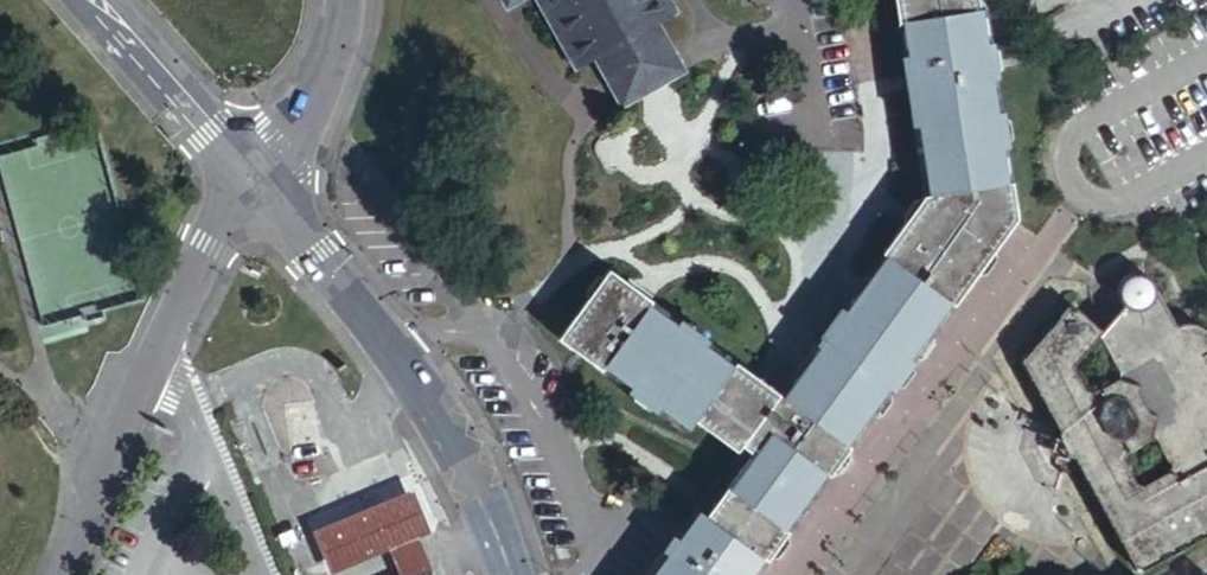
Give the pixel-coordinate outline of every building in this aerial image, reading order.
[(509,9),(527,0),(504,0),(509,9)] [(583,72),(600,62),(615,88),(644,71),(676,53),(662,27),(680,16),(672,0),(541,0),(583,72)] [(829,468),(839,468),(850,454),(850,440),(932,334),(1019,222),(990,8),(985,8),(984,0),(899,0),(926,198),(857,288),(779,388),(611,259),(557,329),(684,426),(694,414),(736,446),(740,439),(751,448),(703,509),(692,501),(635,574),(747,574),(765,550),(774,551),(787,534),(785,527),(829,468)] [(1126,296),(1119,305),(1117,311),(1117,312),(1118,321),(1121,326),(1102,351),(1081,334),(1070,326),(1024,381),(1021,384),(1061,451),(1058,459),(1063,468),(1069,478),(1078,481),(1131,574),(1173,574),(1206,556),(1206,377),(1205,374),(1206,373),(1206,352),(1205,349),(1199,342),(1191,341),(1183,342),(1176,345),(1152,303),(1145,298),(1142,296),(1138,295),(1131,295),(1126,296)] [(390,544),(403,573),(430,561),(417,532),(431,526),(411,482),(315,526),(335,569),(390,544)] [(403,573),(399,574),(437,574),(430,561),(403,573)]
